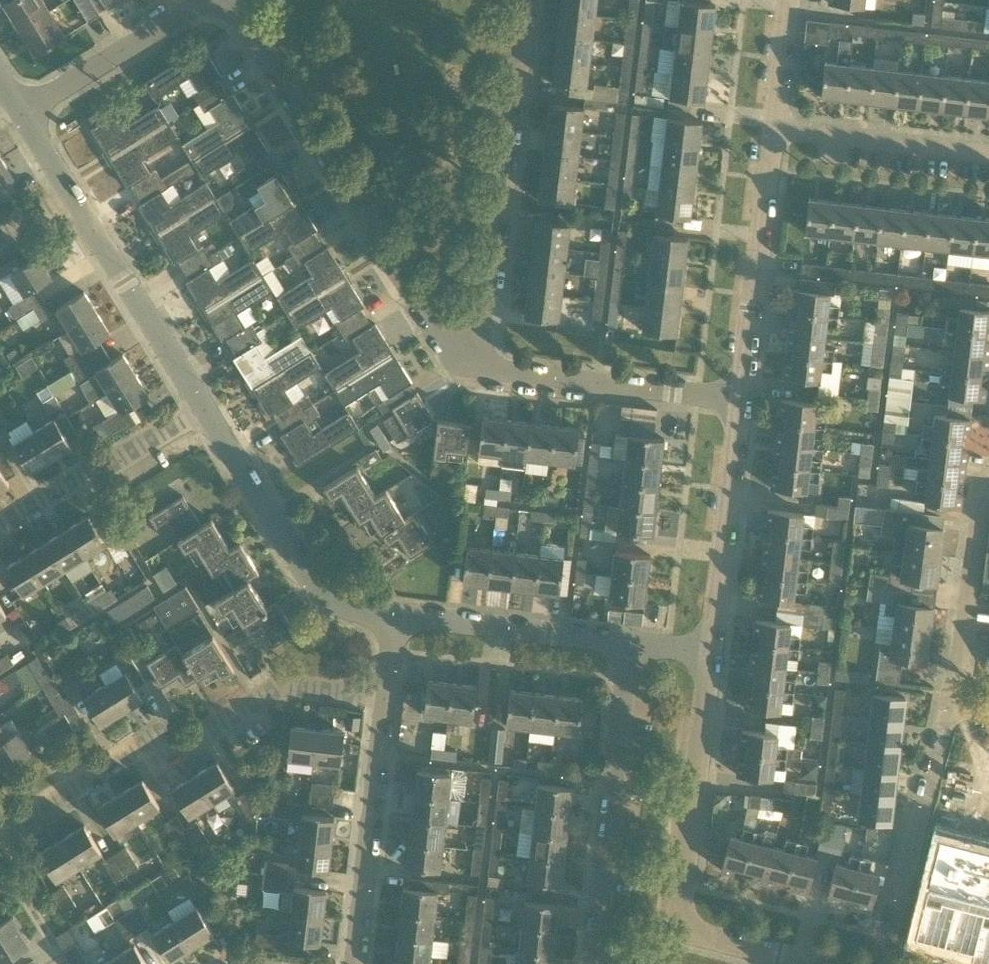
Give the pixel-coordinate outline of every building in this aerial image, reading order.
[(50,10),(43,0),(11,0),(9,2),(4,4),(20,29),(50,10)] [(77,4),(88,21),(100,14),(91,0),(74,0),(77,4)] [(595,15),(597,0),(562,0),(561,11),(595,15)] [(637,20),(639,0),(629,0),(627,19),(637,20)] [(643,21),(652,22),(655,0),(645,0),(643,21)] [(942,10),(943,1),(934,0),(931,26),(975,31),(976,21),(954,18),(955,11),(942,10)] [(664,23),(679,25),(713,29),(716,5),(682,1),(681,5),(666,3),(664,23)] [(65,35),(50,10),(20,29),(35,54),(65,35)] [(558,35),(592,39),(595,15),(561,11),(558,35)] [(923,25),(924,14),(913,12),(912,24),(923,25)] [(627,19),(624,43),(634,44),(637,20),(627,19)] [(643,21),(640,44),(649,46),(652,22),(643,21)] [(831,22),(829,38),(839,39),(836,63),(825,62),(821,96),(846,98),(849,65),(852,34),(853,25),(831,22)] [(667,24),(664,47),(676,49),(710,53),(713,29),(679,25),(667,24)] [(877,37),(878,28),(853,25),(852,34),(877,37)] [(902,30),(878,28),(877,37),(901,40),(902,30)] [(902,30),(901,40),(924,43),(925,33),(902,30)] [(949,36),(925,33),(924,43),(948,45),(949,36)] [(592,39),(558,35),(555,59),(589,63),(592,39)] [(949,36),(948,45),(972,48),(973,39),(949,36)] [(973,39),(972,48),(988,50),(988,40),(973,39)] [(634,44),(624,43),(621,67),(631,68),(634,44)] [(637,68),(647,69),(649,46),(640,44),(637,68)] [(203,46),(144,83),(145,84),(154,99),(182,81),(190,76),(199,90),(193,93),(199,103),(224,87),(218,78),(222,76),(203,46)] [(673,73),(707,77),(710,53),(676,49),(673,73)] [(873,68),(869,101),(893,104),(897,70),(898,60),(875,58),(874,68),(873,68)] [(586,87),(589,63),(555,59),(552,83),(572,86),(571,95),(584,97),(591,98),(592,88),(586,87)] [(850,65),(849,65),(846,98),(869,101),(873,68),(850,65)] [(617,101),(627,102),(631,68),(621,67),(617,101)] [(647,69),(637,68),(634,93),(636,93),(635,103),(658,106),(659,96),(644,95),(647,69)] [(917,107),(921,73),(897,70),(893,104),(917,107)] [(704,101),(707,77),(673,73),(670,97),(704,101)] [(941,109),(945,76),(921,73),(917,107),(941,109)] [(945,76),(941,109),(965,112),(968,79),(945,76)] [(988,109),(988,81),(968,79),(965,112),(988,115),(988,109)] [(199,103),(193,106),(207,128),(182,143),(192,159),(251,123),(232,93),(229,96),(224,87),(199,103)] [(617,101),(591,98),(584,97),(583,107),(584,107),(584,108),(616,112),(613,135),(623,137),(627,102),(617,101)] [(91,128),(109,158),(168,122),(158,105),(122,128),(114,114),(119,111),(113,102),(89,117),(94,126),(91,128)] [(581,132),(584,108),(584,107),(583,107),(550,103),(547,128),(581,132)] [(629,137),(638,139),(641,115),(632,113),(629,137)] [(665,142),(698,146),(701,121),(667,117),(665,142)] [(177,137),(168,122),(109,158),(128,187),(131,185),(137,194),(161,178),(156,169),(150,173),(142,159),(177,137)] [(192,159),(198,169),(202,175),(237,153),(246,166),(240,170),(231,176),(236,185),(271,163),(266,154),(269,152),(251,123),(192,159)] [(544,151),(578,155),(581,132),(547,128),(544,151)] [(610,159),(620,160),(623,137),(613,135),(610,159)] [(635,162),(638,139),(629,137),(626,161),(635,162)] [(696,169),(698,146),(665,142),(662,165),(696,169)] [(541,175),(575,179),(578,155),(544,151),(541,175)] [(14,180),(1,159),(0,160),(0,189),(14,180)] [(161,178),(137,194),(142,203),(138,205),(157,235),(215,198),(205,183),(181,198),(177,200),(173,202),(170,205),(161,192),(165,189),(173,185),(198,169),(192,159),(161,178)] [(617,184),(620,160),(610,159),(607,183),(617,184)] [(632,186),(634,173),(635,162),(626,161),(623,185),(632,186)] [(236,185),(242,194),(249,196),(260,189),(265,198),(230,220),(240,236),(298,200),(280,170),(277,172),(271,163),(236,185)] [(659,189),(693,193),(696,169),(662,165),(659,189)] [(572,204),(575,179),(541,175),(538,200),(572,204)] [(617,184),(607,183),(606,191),(597,190),(595,202),(605,203),(605,208),(614,209),(617,184)] [(631,199),(632,186),(623,185),(620,210),(630,211),(631,199)] [(659,189),(656,214),(690,218),(693,193),(659,189)] [(184,271),(217,250),(212,242),(204,247),(203,245),(198,249),(190,236),(225,214),(215,198),(157,235),(175,264),(178,262),(184,271)] [(830,235),(833,202),(809,199),(805,232),(830,235)] [(288,247),(294,256),(319,240),(314,231),(317,229),(298,200),(240,236),(249,252),(273,237),(285,230),(293,243),(288,247)] [(853,238),(857,204),(833,202),(830,235),(853,238)] [(877,241),(881,207),(857,204),(853,238),(877,241)] [(901,243),(905,210),(881,207),(877,241),(901,243)] [(925,246),(929,213),(905,210),(901,243),(925,246)] [(949,249),(952,215),(929,213),(925,246),(949,249)] [(972,252),(976,218),(952,215),(949,249),(972,252)] [(977,252),(988,254),(988,220),(976,218),(972,252),(977,252)] [(536,220),(533,244),(567,248),(570,224),(536,220)] [(609,253),(612,229),(602,228),(600,252),(609,253)] [(615,254),(625,255),(628,231),(618,230),(615,254)] [(685,262),(688,238),(654,234),(651,258),(685,262)] [(285,261),(291,270),(306,261),(314,274),(277,297),(287,313),(346,276),(328,247),(324,249),(319,240),(294,256),(285,261)] [(564,272),(567,248),(533,244),(530,268),(564,272)] [(223,258),(217,250),(184,271),(189,280),(186,282),(204,311),(263,275),(256,263),(252,258),(217,279),(209,266),(223,258)] [(597,276),(607,277),(609,253),(600,252),(597,276)] [(612,278),(622,279),(625,255),(615,254),(612,278)] [(256,263),(263,275),(275,267),(268,255),(256,263)] [(8,306),(16,319),(27,313),(19,299),(25,296),(24,294),(52,277),(38,256),(0,280),(0,281),(13,303),(8,306)] [(648,282),(682,286),(685,262),(651,258),(648,282)] [(801,273),(825,276),(826,266),(802,263),(801,273)] [(825,276),(849,279),(850,269),(826,266),(825,276)] [(527,292),(561,296),(564,272),(530,268),(527,292)] [(850,269),(849,279),(872,281),(874,272),(850,269)] [(897,274),(874,272),(872,281),(896,284),(897,274)] [(921,277),(897,274),(896,284),(920,287),(921,277)] [(231,347),(256,332),(251,323),(258,318),(249,304),(272,290),(263,275),(204,311),(223,341),(226,339),(231,347)] [(366,316),(361,308),(364,305),(346,276),(287,313),(297,328),(333,306),(342,320),(336,323),(341,332),(366,316)] [(594,300),(604,301),(607,277),(597,276),(594,300)] [(945,280),(921,277),(920,287),(944,290),(945,280)] [(610,302),(619,303),(622,279),(612,278),(610,302)] [(799,302),(798,313),(836,317),(838,307),(829,306),(831,293),(834,293),(835,283),(799,278),(798,289),(794,289),(793,301),(799,302)] [(968,292),(969,283),(945,280),(944,290),(968,292)] [(645,306),(679,310),(682,286),(648,282),(645,306)] [(969,283),(968,292),(988,295),(988,285),(969,283)] [(892,289),(880,288),(878,299),(890,301),(892,289)] [(69,329),(97,312),(84,291),(56,308),(69,329)] [(527,292),(524,316),(558,320),(561,296),(527,292)] [(986,323),(988,323),(988,301),(960,298),(957,319),(947,318),(945,328),(985,333),(986,323)] [(594,300),(591,324),(601,326),(604,301),(594,300)] [(44,302),(34,309),(39,319),(40,318),(42,321),(52,315),(44,302)] [(610,302),(607,326),(617,327),(619,303),(610,302)] [(645,306),(644,311),(642,330),(676,334),(679,310),(645,306)] [(9,309),(1,313),(7,323),(15,318),(9,309)] [(895,322),(921,325),(922,315),(909,314),(909,313),(896,311),(895,322)] [(70,330),(59,336),(70,355),(64,358),(72,370),(82,364),(74,352),(81,348),(82,350),(93,344),(110,333),(97,312),(69,329),(70,330)] [(836,317),(798,313),(797,322),(790,321),(789,333),(826,337),(827,327),(835,328),(836,317)] [(335,389),(393,352),(375,323),(372,325),(366,316),(341,332),(347,341),(353,337),(361,350),(325,373),(335,389)] [(876,320),(873,343),(886,344),(888,321),(876,320)] [(924,325),(921,325),(895,322),(893,345),(904,346),(906,335),(923,337),(924,325)] [(252,388),(311,351),(301,334),(276,350),(262,328),(256,332),(231,347),(237,356),(234,358),(252,388)] [(988,355),(988,343),(984,343),(985,333),(945,328),(944,339),(955,340),(954,351),(988,355)] [(826,337),(789,333),(788,345),(794,346),(793,356),(832,361),(833,351),(824,350),(826,337)] [(883,367),(886,344),(873,343),(871,366),(883,367)] [(904,346),(893,345),(891,355),(890,366),(902,368),(904,356),(904,346)] [(311,351),(252,388),(270,417),(274,415),(279,424),(313,403),(307,393),(303,396),(293,403),(285,389),(321,367),(320,366),(311,351)] [(980,376),(981,367),(988,367),(988,357),(988,355),(954,351),(952,363),(941,361),(940,372),(980,376)] [(335,389),(344,404),(347,403),(355,415),(363,411),(355,398),(375,386),(385,401),(377,406),(382,413),(391,408),(414,394),(408,384),(412,382),(393,352),(335,389)] [(90,403),(96,399),(108,392),(136,374),(123,354),(95,370),(94,369),(87,373),(82,364),(68,373),(48,385),(50,390),(53,394),(78,379),(90,403)] [(785,365),(784,377),(804,380),(819,382),(818,392),(838,395),(842,362),(832,361),(793,356),(792,365),(785,365)] [(909,369),(902,368),(890,366),(886,398),(911,401),(913,379),(908,378),(909,369)] [(940,372),(939,383),(950,384),(949,396),(984,400),(986,387),(979,386),(980,376),(940,372)] [(108,392),(96,399),(107,418),(95,425),(102,438),(121,427),(114,416),(121,412),(149,395),(136,374),(108,392)] [(879,400),(880,388),(868,387),(867,398),(879,400)] [(50,390),(40,396),(44,402),(42,403),(48,414),(61,406),(55,395),(54,396),(53,394),(50,390)] [(409,436),(420,430),(428,425),(427,424),(434,419),(434,418),(417,392),(414,394),(391,408),(395,413),(383,420),(397,442),(409,435),(409,436)] [(879,400),(867,398),(866,410),(878,411),(879,400)] [(911,401),(886,398),(882,430),(895,432),(907,433),(911,401)] [(786,422),(824,427),(825,416),(816,415),(818,403),(781,399),(780,411),(787,412),(786,422)] [(321,415),(313,403),(279,424),(284,433),(281,435),(300,465),(359,428),(348,412),(321,428),(315,419),(321,415)] [(921,435),(961,440),(962,430),(969,431),(970,418),(934,414),(933,426),(922,425),(921,435)] [(507,420),(482,417),(478,452),(503,455),(507,420)] [(54,418),(34,431),(51,459),(72,446),(54,418)] [(434,419),(427,424),(428,425),(433,434),(435,438),(433,457),(463,461),(464,452),(468,452),(471,423),(434,418),(434,419)] [(9,438),(13,444),(30,472),(51,459),(34,431),(27,420),(9,431),(5,426),(0,419),(0,443),(9,438)] [(525,468),(526,458),(531,422),(507,420),(503,455),(501,465),(525,468)] [(550,461),(554,425),(531,422),(526,458),(550,461)] [(776,443),(812,447),(813,437),(822,438),(824,427),(786,422),(785,432),(777,431),(776,443)] [(370,429),(384,451),(392,446),(378,424),(370,429)] [(550,461),(575,464),(577,448),(579,428),(554,425),(550,461)] [(895,432),(882,430),(881,442),(894,443),(895,432)] [(628,434),(625,458),(661,463),(664,438),(628,434)] [(961,440),(921,435),(917,435),(916,446),(919,446),(918,457),(929,458),(965,463),(966,450),(960,450),(961,440)] [(872,455),(874,443),(851,441),(850,452),(860,454),(872,455)] [(599,455),(600,443),(591,442),(590,454),(599,455)] [(776,443),(775,455),(781,456),(780,466),(819,470),(820,460),(811,459),(812,447),(776,443)] [(376,448),(359,459),(364,467),(381,456),(376,448)] [(597,468),(599,455),(590,454),(588,467),(586,479),(596,480),(597,468)] [(860,454),(857,476),(869,478),(872,455),(860,454)] [(623,482),(658,487),(661,463),(625,458),(623,482)] [(916,479),(956,484),(957,474),(964,475),(965,463),(929,458),(928,470),(917,469),(916,479)] [(878,463),(877,474),(889,475),(890,464),(878,463)] [(352,511),(377,495),(358,465),(323,487),(331,500),(341,493),(352,511)] [(780,466),(779,476),(772,475),(771,487),(807,492),(808,481),(818,482),(819,470),(780,466)] [(9,484),(0,469),(0,490),(9,484)] [(888,487),(889,475),(877,474),(876,485),(888,487)] [(924,503),(925,503),(940,505),(960,507),(961,494),(955,493),(956,484),(916,479),(915,490),(925,491),(924,502),(924,503)] [(623,482),(620,506),(656,510),(658,487),(623,482)] [(485,497),(485,498),(497,500),(498,489),(486,488),(485,497)] [(381,534),(405,519),(386,489),(377,495),(352,511),(360,523),(370,517),(381,534)] [(512,491),(498,489),(497,500),(498,500),(511,501),(512,491)] [(584,502),(593,503),(595,490),(586,489),(584,502)] [(545,505),(546,495),(534,494),(532,503),(545,505)] [(559,497),(546,495),(545,505),(558,506),(559,497)] [(837,506),(849,508),(851,497),(839,495),(837,506)] [(201,525),(193,513),(183,496),(149,517),(156,528),(167,522),(178,540),(201,525)] [(923,512),(925,503),(924,503),(924,502),(891,497),(890,509),(898,510),(921,513),(922,514),(923,512)] [(590,527),(593,503),(584,502),(580,537),(614,541),(616,530),(590,527)] [(849,508),(837,506),(817,503),(815,515),(815,516),(848,520),(849,508)] [(484,505),(483,513),(495,515),(496,506),(484,505)] [(497,506),(496,506),(495,515),(508,517),(509,508),(497,506)] [(653,535),(656,510),(620,506),(617,531),(633,532),(653,535)] [(922,514),(921,513),(898,510),(890,509),(884,508),(881,533),(889,534),(887,548),(904,551),(939,556),(943,528),(921,525),(922,514)] [(772,532),(811,537),(812,527),(814,527),(815,516),(815,515),(804,513),(768,509),(767,522),(773,523),(772,532)] [(543,521),(544,512),(531,510),(530,519),(543,521)] [(557,514),(544,512),(543,521),(556,522),(557,514)] [(381,534),(385,541),(388,546),(398,540),(410,558),(433,543),(415,513),(405,519),(381,534)] [(84,556),(106,543),(89,516),(68,529),(84,556)] [(206,563),(230,548),(211,519),(201,525),(178,540),(185,551),(195,545),(206,563)] [(68,529),(47,541),(64,569),(84,556),(68,529)] [(763,553),(799,558),(800,547),(809,548),(811,537),(772,532),(771,542),(764,541),(763,553)] [(833,540),(831,562),(843,563),(845,541),(833,540)] [(27,554),(44,581),(64,569),(47,541),(27,554)] [(247,577),(249,579),(259,573),(240,542),(230,548),(206,563),(213,575),(223,569),(233,586),(247,577)] [(462,582),(487,585),(491,549),(467,546),(462,582)] [(511,588),(515,552),(491,549),(487,585),(511,588)] [(647,579),(650,555),(614,551),(612,575),(647,579)] [(868,585),(911,592),(913,579),(935,582),(939,556),(904,551),(902,566),(891,564),(890,575),(870,572),(868,585)] [(535,591),(539,555),(515,552),(511,588),(535,591)] [(763,553),(762,566),(768,566),(767,576),(806,580),(807,570),(797,569),(799,558),(763,553)] [(27,554),(6,567),(23,594),(44,581),(27,554)] [(564,558),(539,555),(535,591),(559,594),(564,558)] [(585,572),(587,559),(577,558),(575,571),(585,572)] [(843,563),(831,562),(828,584),(840,586),(843,563)] [(153,574),(163,591),(177,583),(167,566),(153,574)] [(595,573),(585,572),(575,571),(573,584),(584,585),(594,586),(595,573)] [(645,604),(647,579),(612,575),(609,600),(645,604)] [(804,591),(806,580),(767,576),(766,586),(759,585),(758,598),(794,602),(795,590),(804,591)] [(266,608),(249,579),(247,577),(233,586),(213,598),(221,611),(231,605),(242,622),(266,608)] [(148,585),(108,610),(116,623),(156,598),(148,585)] [(868,585),(867,590),(866,599),(886,602),(884,614),(896,616),(894,630),(928,635),(932,607),(910,604),(911,592),(868,585)] [(177,591),(183,601),(192,597),(185,586),(177,591)] [(97,597),(104,608),(118,599),(111,588),(97,597)] [(804,614),(836,618),(839,591),(832,590),(830,606),(805,603),(804,614)] [(169,596),(175,606),(183,601),(177,591),(169,596)] [(161,601),(168,611),(175,606),(169,596),(161,601)] [(84,606),(91,616),(104,608),(97,597),(84,606)] [(183,601),(189,612),(198,607),(192,597),(183,601)] [(154,605),(160,616),(168,611),(161,601),(154,605)] [(175,606),(182,616),(189,612),(183,601),(175,606)] [(242,622),(261,652),(271,646),(272,647),(295,632),(276,601),(266,608),(242,622)] [(70,614),(77,625),(91,616),(84,606),(70,614)] [(168,611),(174,621),(182,616),(175,606),(168,611)] [(608,610),(607,620),(623,622),(624,611),(608,610)] [(166,626),(174,621),(168,611),(160,616),(166,626)] [(63,634),(77,625),(70,614),(57,623),(63,634)] [(835,629),(836,618),(804,614),(803,625),(835,629)] [(759,643),(797,647),(799,638),(790,637),(791,624),(755,620),(754,632),(760,633),(759,643)] [(16,622),(10,629),(24,640),(30,633),(16,622)] [(894,630),(892,645),(881,643),(875,681),(899,684),(902,658),(924,661),(928,635),(894,630)] [(234,632),(225,637),(230,645),(239,639),(234,632)] [(183,654),(198,678),(215,668),(221,678),(234,670),(212,636),(183,654)] [(797,647),(759,643),(758,652),(751,652),(750,664),(786,668),(787,658),(796,659),(797,647)] [(198,678),(183,654),(177,645),(146,664),(161,687),(179,676),(185,686),(198,678)] [(104,684),(121,712),(142,699),(135,687),(145,681),(125,649),(114,656),(124,672),(104,684)] [(0,658),(0,668),(2,672),(15,664),(14,663),(8,653),(0,658)] [(43,688),(53,682),(37,656),(18,667),(29,684),(37,679),(43,688)] [(817,672),(830,673),(831,662),(819,661),(817,672)] [(754,686),(792,691),(793,681),(785,680),(786,668),(750,664),(749,676),(755,676),(754,686)] [(871,673),(836,669),(835,679),(870,683),(871,673)] [(829,684),(830,673),(817,672),(816,683),(829,684)] [(70,698),(82,689),(76,679),(63,687),(68,696),(70,698)] [(448,718),(452,683),(427,680),(423,715),(448,718)] [(65,700),(64,699),(53,682),(43,688),(54,707),(65,700)] [(448,718),(472,721),(476,686),(452,683),(448,718)] [(101,725),(121,712),(104,684),(83,697),(101,725)] [(790,703),(792,691),(754,686),(753,696),(746,695),(745,708),(780,712),(782,702),(790,703)] [(835,689),(832,715),(842,716),(845,690),(835,689)] [(530,728),(534,692),(510,690),(506,725),(530,728)] [(554,731),(558,695),(534,692),(530,728),(554,731)] [(902,723),(905,698),(872,694),(869,719),(902,723)] [(554,731),(559,731),(579,734),(583,698),(558,695),(554,731)] [(65,700),(54,707),(55,708),(40,717),(43,722),(47,719),(50,722),(65,713),(74,729),(84,723),(69,698),(70,698),(68,696),(64,699),(65,700)] [(842,716),(832,715),(829,739),(839,740),(842,716)] [(348,716),(347,729),(357,731),(359,718),(348,716)] [(812,716),(811,727),(823,728),(825,717),(812,716)] [(866,744),(899,747),(902,723),(869,719),(866,744)] [(18,731),(17,730),(7,737),(0,725),(0,742),(18,731)] [(314,761),(317,729),(291,726),(287,758),(314,761)] [(822,739),(823,728),(811,727),(810,738),(822,739)] [(502,757),(504,739),(505,739),(506,729),(492,728),(488,761),(497,762),(497,765),(501,766),(502,757)] [(314,761),(320,762),(340,764),(344,732),(317,729),(314,761)] [(746,753),(786,758),(800,760),(801,748),(777,745),(778,734),(742,730),(741,742),(747,743),(746,753)] [(18,731),(0,742),(0,764),(3,769),(31,752),(18,731)] [(430,757),(443,758),(444,750),(445,733),(433,731),(430,757)] [(836,765),(839,740),(829,739),(826,764),(836,765)] [(899,747),(866,744),(863,768),(896,772),(899,747)] [(444,750),(443,758),(456,760),(457,751),(444,750)] [(757,777),(785,780),(786,769),(784,769),(786,758),(746,753),(745,763),(738,762),(737,775),(757,777)] [(502,757),(501,766),(512,767),(525,768),(526,759),(513,758),(502,757)] [(211,801),(234,788),(217,761),(195,775),(211,801)] [(549,771),(550,762),(538,761),(536,769),(549,771)] [(549,771),(562,772),(563,763),(550,762),(549,771)] [(824,788),(833,790),(836,765),(826,764),(824,788)] [(896,772),(863,768),(860,793),(894,797),(896,772)] [(414,794),(449,798),(452,774),(417,770),(414,794)] [(195,775),(172,789),(188,816),(211,801),(195,775)] [(479,802),(488,803),(491,778),(482,777),(479,802)] [(274,778),(272,802),(286,803),(287,791),(288,779),(274,778)] [(136,820),(159,806),(142,779),(120,793),(136,820)] [(496,804),(505,805),(508,780),(499,779),(496,804)] [(785,780),(784,791),(815,795),(817,784),(785,780)] [(309,805),(333,807),(334,794),(337,794),(338,786),(320,784),(320,792),(310,791),(309,805)] [(535,808),(570,812),(573,788),(538,784),(535,808)] [(830,814),(833,790),(824,788),(821,813),(830,814)] [(235,797),(247,818),(259,810),(247,790),(235,797)] [(120,793),(97,808),(114,834),(136,820),(120,793)] [(860,793),(857,818),(891,822),(894,797),(860,793)] [(449,798),(414,794),(411,818),(446,822),(449,798)] [(750,795),(749,807),(759,808),(761,796),(750,795)] [(771,809),(778,810),(780,798),(772,798),(771,809)] [(780,798),(778,810),(793,812),(794,800),(780,798)] [(295,804),(272,802),(271,815),(294,817),(295,804)] [(488,803),(479,802),(476,825),(485,826),(488,803)] [(505,805),(496,804),(493,827),(502,828),(505,805)] [(532,832),(567,836),(570,812),(535,808),(532,832)] [(331,844),(334,818),(302,814),(299,841),(331,844)] [(185,828),(177,815),(165,822),(178,842),(189,835),(185,828)] [(446,822),(411,818),(408,842),(443,846),(446,822)] [(185,828),(189,835),(198,848),(209,841),(197,821),(185,828)] [(835,823),(823,822),(821,832),(834,834),(835,823)] [(834,834),(843,836),(845,824),(835,823),(834,834)] [(62,839),(79,866),(101,852),(85,825),(62,839)] [(485,826),(476,825),(473,849),(482,850),(485,826)] [(502,828),(493,827),(490,851),(500,852),(502,828)] [(878,829),(867,827),(865,839),(877,840),(878,829)] [(754,831),(742,828),(739,838),(730,835),(721,870),(733,873),(735,866),(744,869),(754,831)] [(763,833),(754,831),(744,869),(754,871),(752,878),(764,881),(773,847),(777,832),(764,829),(763,833)] [(529,856),(564,860),(567,836),(532,832),(529,856)] [(821,832),(816,853),(828,856),(834,834),(821,832)] [(828,856),(840,859),(846,836),(843,836),(834,834),(828,856)] [(914,935),(972,950),(970,957),(988,962),(988,850),(939,837),(914,935)] [(56,880),(79,866),(62,839),(39,853),(56,880)] [(787,880),(796,842),(784,839),(782,849),(773,847),(764,881),(776,884),(777,877),(787,880)] [(299,841),(296,867),(328,871),(331,844),(299,841)] [(408,842),(405,866),(440,870),(443,846),(408,842)] [(787,880),(796,882),(795,889),(807,892),(816,858),(803,855),(805,844),(796,842),(787,880)] [(127,874),(138,867),(125,846),(113,854),(127,874)] [(473,849),(471,873),(480,874),(482,850),(473,849)] [(497,876),(500,852),(490,851),(488,875),(497,876)] [(106,859),(102,861),(104,864),(115,882),(127,874),(113,854),(106,859)] [(561,884),(564,860),(529,856),(527,880),(561,884)] [(841,894),(850,896),(860,859),(849,856),(846,866),(835,864),(827,897),(839,900),(841,894)] [(870,861),(860,859),(850,896),(860,899),(858,905),(871,908),(880,874),(868,871),(870,861)] [(264,873),(288,876),(289,863),(265,860),(264,873)] [(189,901),(201,894),(188,873),(177,880),(189,901)] [(286,890),(288,876),(264,873),(262,887),(286,890)] [(403,887),(400,911),(435,915),(438,891),(447,892),(449,882),(409,877),(408,887),(403,887)] [(52,892),(64,912),(76,905),(64,885),(52,892)] [(291,913),(323,917),(326,891),(294,887),(291,913)] [(474,919),(477,895),(468,894),(465,918),(474,919)] [(492,922),(491,922),(499,923),(499,921),(514,923),(515,912),(493,910),(494,897),(485,896),(482,920),(492,922)] [(139,932),(126,912),(127,912),(118,898),(105,906),(127,940),(139,932)] [(521,925),(556,929),(559,905),(524,901),(521,925)] [(139,932),(151,924),(138,905),(127,912),(126,912),(139,932)] [(196,906),(174,920),(191,947),(213,933),(196,906)] [(398,935),(433,939),(435,915),(400,911),(398,935)] [(291,913),(290,920),(288,940),(320,943),(323,917),(291,913)] [(27,944),(10,917),(0,924),(0,961),(27,944)] [(474,919),(465,918),(463,942),(472,943),(474,919)] [(168,961),(191,947),(174,920),(151,934),(168,961)] [(482,920),(480,944),(489,945),(491,922),(492,922),(482,920)] [(521,925),(519,949),(553,953),(556,929),(521,925)] [(280,935),(257,932),(255,946),(279,949),(280,935)] [(395,959),(430,963),(433,939),(398,935),(395,959)] [(463,942),(460,963),(469,963),(472,943),(463,942)] [(88,963),(76,943),(64,950),(72,963),(87,963),(88,963)] [(115,963),(147,963),(135,944),(112,958),(115,963)] [(480,944),(477,963),(487,963),(489,945),(480,944)] [(517,963),(552,963),(553,953),(519,949),(517,963)]
